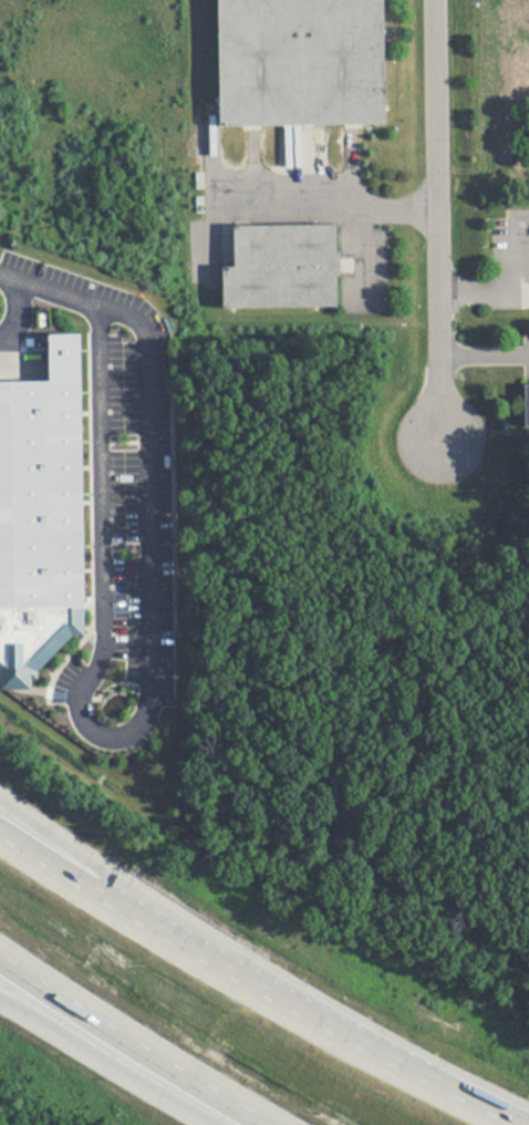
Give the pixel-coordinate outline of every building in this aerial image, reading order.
[(222,126),(222,0),(388,0),(390,124),(222,126)] [(340,307),(226,308),(226,266),(238,266),(237,226),(339,225),(340,307)] [(6,669),(0,664),(0,378),(54,378),(54,331),(84,330),(87,633),(76,633),(35,669),(35,687),(6,687),(6,669)]
